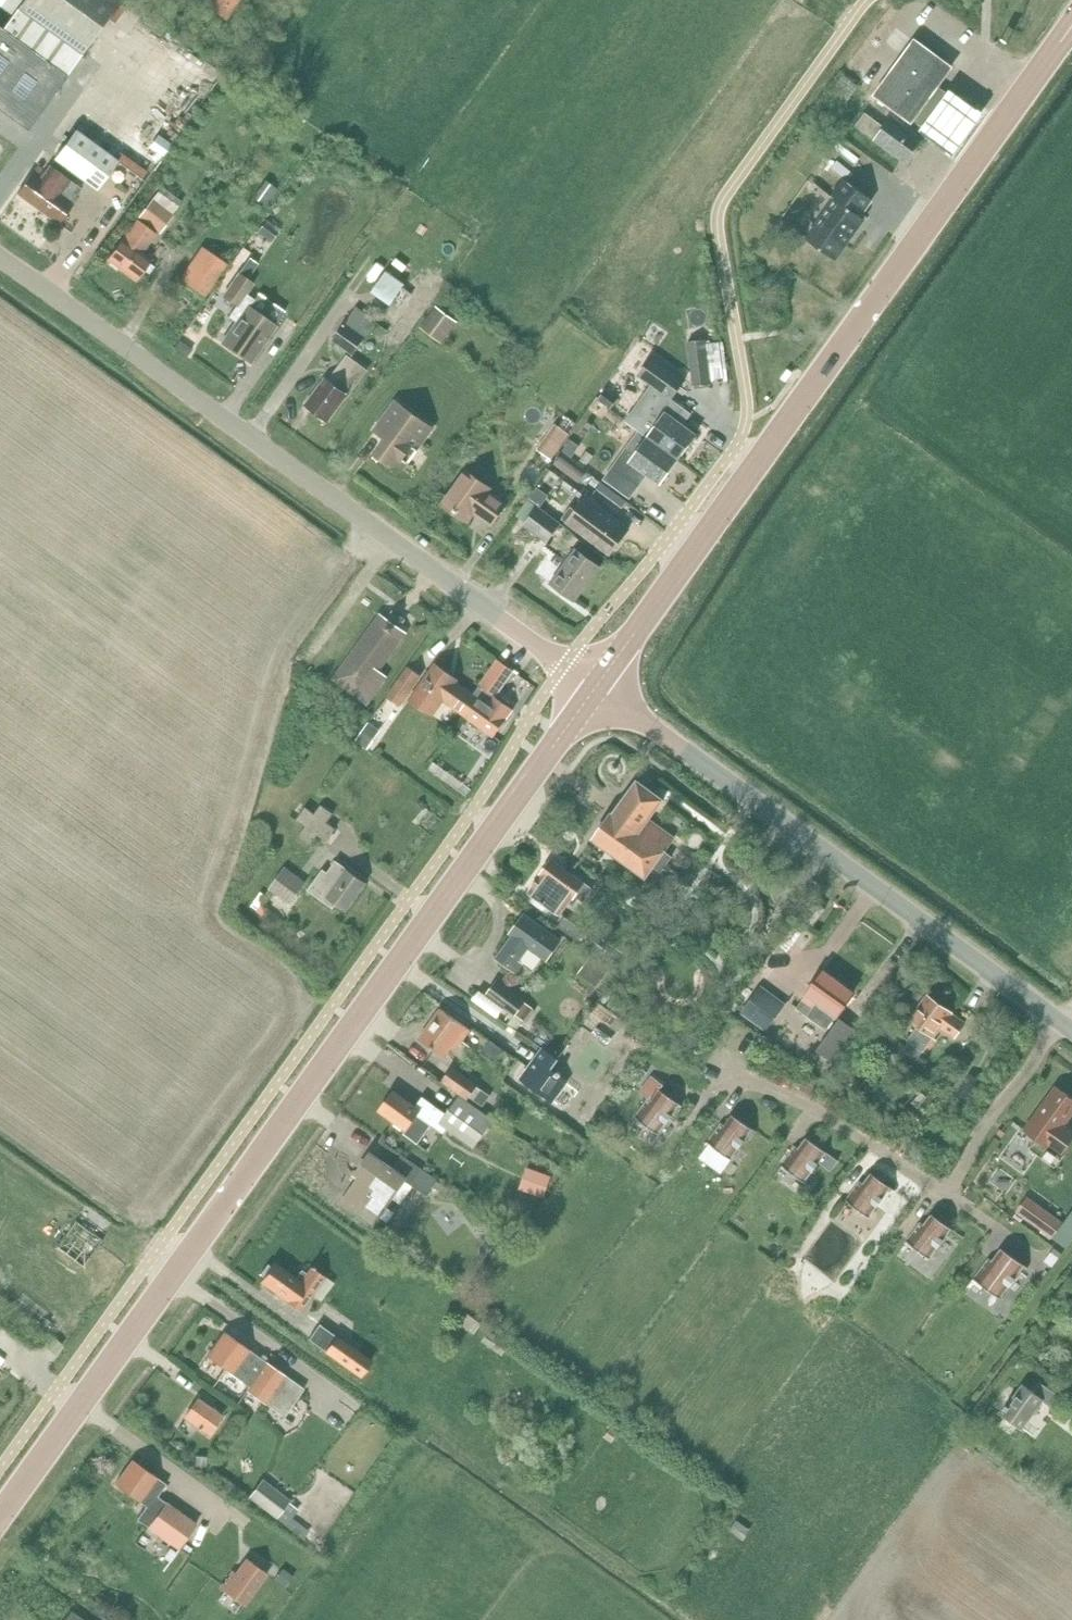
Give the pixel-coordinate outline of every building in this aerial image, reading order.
[(10,15),(20,0),(0,0),(0,8),(10,15)] [(66,75),(80,55),(81,56),(120,0),(23,0),(3,30),(4,31),(66,75)] [(203,4),(225,21),(240,0),(205,0),(203,4)] [(27,130),(66,76),(66,75),(4,31),(2,34),(0,32),(0,111),(27,130)] [(915,40),(875,97),(910,121),(916,113),(923,119),(943,91),(936,86),(950,65),(915,40)] [(947,87),(943,91),(923,119),(916,128),(951,153),(980,112),(947,87)] [(866,114),(856,127),(876,142),(874,143),(905,166),(923,140),(893,118),(885,128),(866,114)] [(76,131),(55,160),(98,191),(118,162),(76,131)] [(33,175),(18,194),(59,224),(74,205),(71,203),(82,189),(51,165),(40,180),(33,175)] [(837,200),(807,241),(835,261),(865,221),(861,218),(873,201),(824,166),(813,182),(837,200)] [(264,181),(252,198),(265,206),(276,189),(264,181)] [(163,187),(153,200),(172,214),(182,201),(163,187)] [(153,200),(138,220),(158,235),(173,215),(172,214),(153,200)] [(137,221),(108,260),(136,281),(144,271),(150,275),(155,269),(149,264),(151,262),(141,254),(156,235),(137,221)] [(265,223),(259,232),(271,241),(277,233),(265,223)] [(211,253),(190,282),(208,295),(228,265),(211,253)] [(247,260),(221,297),(238,308),(254,284),(248,280),(257,266),(247,260)] [(442,343),(457,322),(436,306),(420,328),(442,343)] [(356,307),(332,341),(353,355),(376,322),(356,307)] [(248,308),(223,344),(251,363),(276,327),(248,308)] [(711,385),(706,341),(688,343),(694,387),(711,385)] [(653,388),(628,422),(648,437),(679,460),(697,436),(684,426),(692,415),(672,401),(686,381),(653,357),(638,377),(652,386),(653,388)] [(326,380),(307,405),(329,422),(347,397),(348,398),(367,372),(348,358),(329,383),(326,380)] [(619,399),(606,390),(599,399),(611,409),(619,399)] [(386,440),(375,455),(389,466),(392,462),(403,470),(407,464),(408,465),(418,451),(417,450),(433,429),(397,402),(375,432),(386,440)] [(536,449),(551,460),(569,435),(568,433),(576,422),(566,416),(558,427),(555,424),(536,449)] [(679,460),(648,437),(635,455),(627,449),(613,468),(634,483),(642,472),(661,485),(679,460)] [(571,440),(563,450),(572,457),(579,447),(571,440)] [(561,456),(555,464),(579,482),(585,474),(561,456)] [(466,471),(442,504),(469,523),(475,514),(492,526),(508,505),(491,493),(492,490),(466,471)] [(538,488),(530,498),(541,506),(548,496),(538,488)] [(586,498),(567,523),(610,556),(629,530),(586,498)] [(548,543),(561,526),(528,501),(517,516),(526,523),(524,525),(548,543)] [(576,550),(550,585),(575,603),(601,568),(576,550)] [(381,615),(334,680),(368,705),(389,677),(380,671),(407,633),(400,628),(405,621),(394,613),(389,620),(381,615)] [(497,662),(474,695),(460,714),(494,738),(509,716),(510,717),(513,712),(489,695),(496,685),(502,689),(514,673),(497,662)] [(460,714),(474,695),(462,686),(464,683),(437,664),(410,702),(434,718),(444,703),(460,714)] [(409,668),(388,698),(399,707),(421,677),(409,668)] [(379,729),(369,722),(356,740),(367,747),(379,729)] [(433,763),(428,770),(437,776),(467,797),(472,789),(442,769),(433,763)] [(662,867),(683,882),(687,885),(694,876),(663,853),(672,840),(646,822),(662,800),(636,781),(592,842),(644,879),(651,868),(658,873),(662,867)] [(304,807),(295,820),(306,827),(299,837),(312,846),(319,836),(329,843),(337,832),(327,824),(334,815),(321,806),(314,815),(304,807)] [(551,860),(528,892),(560,915),(574,896),(582,902),(591,889),(551,860)] [(334,869),(302,913),(330,933),(362,889),(334,869)] [(282,872),(269,889),(290,904),(303,887),(282,872)] [(511,938),(496,959),(515,973),(522,965),(517,962),(527,948),(542,959),(548,950),(551,952),(559,941),(524,915),(509,936),(511,938)] [(565,918),(558,927),(580,941),(586,932),(565,918)] [(589,958),(578,973),(597,987),(608,972),(589,958)] [(823,971),(802,1000),(812,1008),(815,1003),(835,1018),(853,993),(823,971)] [(533,1009),(526,1004),(497,982),(487,996),(517,1019),(518,1017),(524,1021),(533,1009)] [(740,1013),(766,1031),(786,1003),(761,985),(740,1013)] [(950,1014),(950,1013),(926,996),(907,1023),(916,1029),(905,1044),(921,1055),(931,1040),(940,1028),(954,1038),(964,1024),(950,1014)] [(608,1043),(617,1032),(625,1021),(599,1003),(583,1026),(608,1043)] [(441,1010),(418,1041),(442,1058),(450,1047),(455,1050),(469,1031),(441,1010)] [(543,1050),(522,1079),(552,1101),(565,1083),(559,1078),(560,1076),(556,1073),(555,1075),(549,1070),(556,1060),(543,1050)] [(641,1067),(633,1078),(640,1083),(648,1072),(641,1067)] [(491,1096),(477,1086),(452,1068),(443,1082),(468,1100),(470,1097),(483,1107),(491,1096)] [(648,1098),(635,1117),(659,1134),(680,1104),(661,1090),(664,1085),(652,1076),(640,1092),(648,1098)] [(816,1086),(804,1080),(799,1090),(811,1096),(816,1086)] [(1024,1130),(1037,1140),(1030,1149),(1055,1167),(1063,1157),(1061,1155),(1071,1139),(1071,1131),(1065,1126),(1071,1115),(1071,1099),(1055,1088),(1024,1130)] [(834,1095),(822,1089),(816,1099),(828,1105),(834,1095)] [(391,1092),(377,1112),(405,1132),(418,1115),(427,1121),(437,1107),(422,1097),(414,1108),(391,1092)] [(437,1107),(427,1121),(444,1134),(447,1130),(472,1148),(492,1121),(457,1097),(445,1113),(437,1107)] [(721,1122),(707,1142),(731,1159),(753,1129),(732,1114),(725,1125),(721,1122)] [(795,1145),(781,1165),(805,1182),(827,1152),(806,1137),(799,1148),(795,1145)] [(359,1180),(341,1205),(373,1227),(405,1182),(426,1196),(436,1182),(402,1158),(393,1171),(371,1155),(355,1177),(359,1180)] [(543,1198),(551,1176),(527,1168),(519,1189),(543,1198)] [(860,1180),(846,1200),(869,1217),(891,1187),(871,1172),(863,1183),(860,1180)] [(969,1189),(964,1196),(975,1203),(979,1196),(969,1189)] [(1052,1237),(1062,1223),(1027,1197),(1017,1211),(1052,1237)] [(920,1222),(906,1241),(930,1258),(952,1229),(931,1214),(924,1224),(920,1222)] [(74,1221),(56,1247),(84,1267),(101,1241),(74,1221)] [(1028,1269),(1028,1268),(1001,1248),(992,1260),(989,1258),(973,1278),(1001,1298),(1024,1266),(1028,1269)] [(1054,1248),(1049,1256),(1056,1261),(1061,1254),(1054,1248)] [(267,1267),(259,1278),(263,1281),(260,1285),(301,1314),(319,1288),(327,1294),(334,1284),(311,1269),(306,1277),(301,1273),(296,1281),(274,1266),(270,1270),(267,1267)] [(468,1314),(460,1325),(474,1335),(482,1324),(468,1314)] [(319,1327),(309,1342),(361,1379),(372,1364),(319,1327)] [(205,1359),(248,1389),(265,1365),(223,1334),(205,1359)] [(265,1365),(248,1389),(245,1393),(263,1405),(283,1377),(265,1365)] [(283,1377),(263,1405),(283,1419),(303,1391),(283,1377)] [(1019,1387),(999,1414),(1021,1430),(1041,1402),(1050,1408),(1057,1398),(1040,1385),(1032,1396),(1019,1387)] [(197,1401),(184,1420),(207,1437),(221,1418),(197,1401)] [(612,1429),(605,1438),(611,1442),(618,1433),(612,1429)] [(207,1457),(196,1457),(196,1467),(207,1467),(207,1457)] [(132,1462),(116,1486),(147,1508),(138,1520),(148,1527),(147,1528),(178,1550),(198,1524),(166,1501),(166,1502),(158,1497),(166,1486),(132,1462)] [(276,1518),(302,1537),(308,1530),(292,1518),(298,1510),(289,1502),(290,1501),(263,1479),(248,1498),(275,1520),(276,1518)] [(245,1607),(268,1575),(246,1559),(235,1573),(232,1570),(219,1588),(245,1607)] [(284,1569),(275,1580),(286,1588),(294,1577),(284,1569)]
